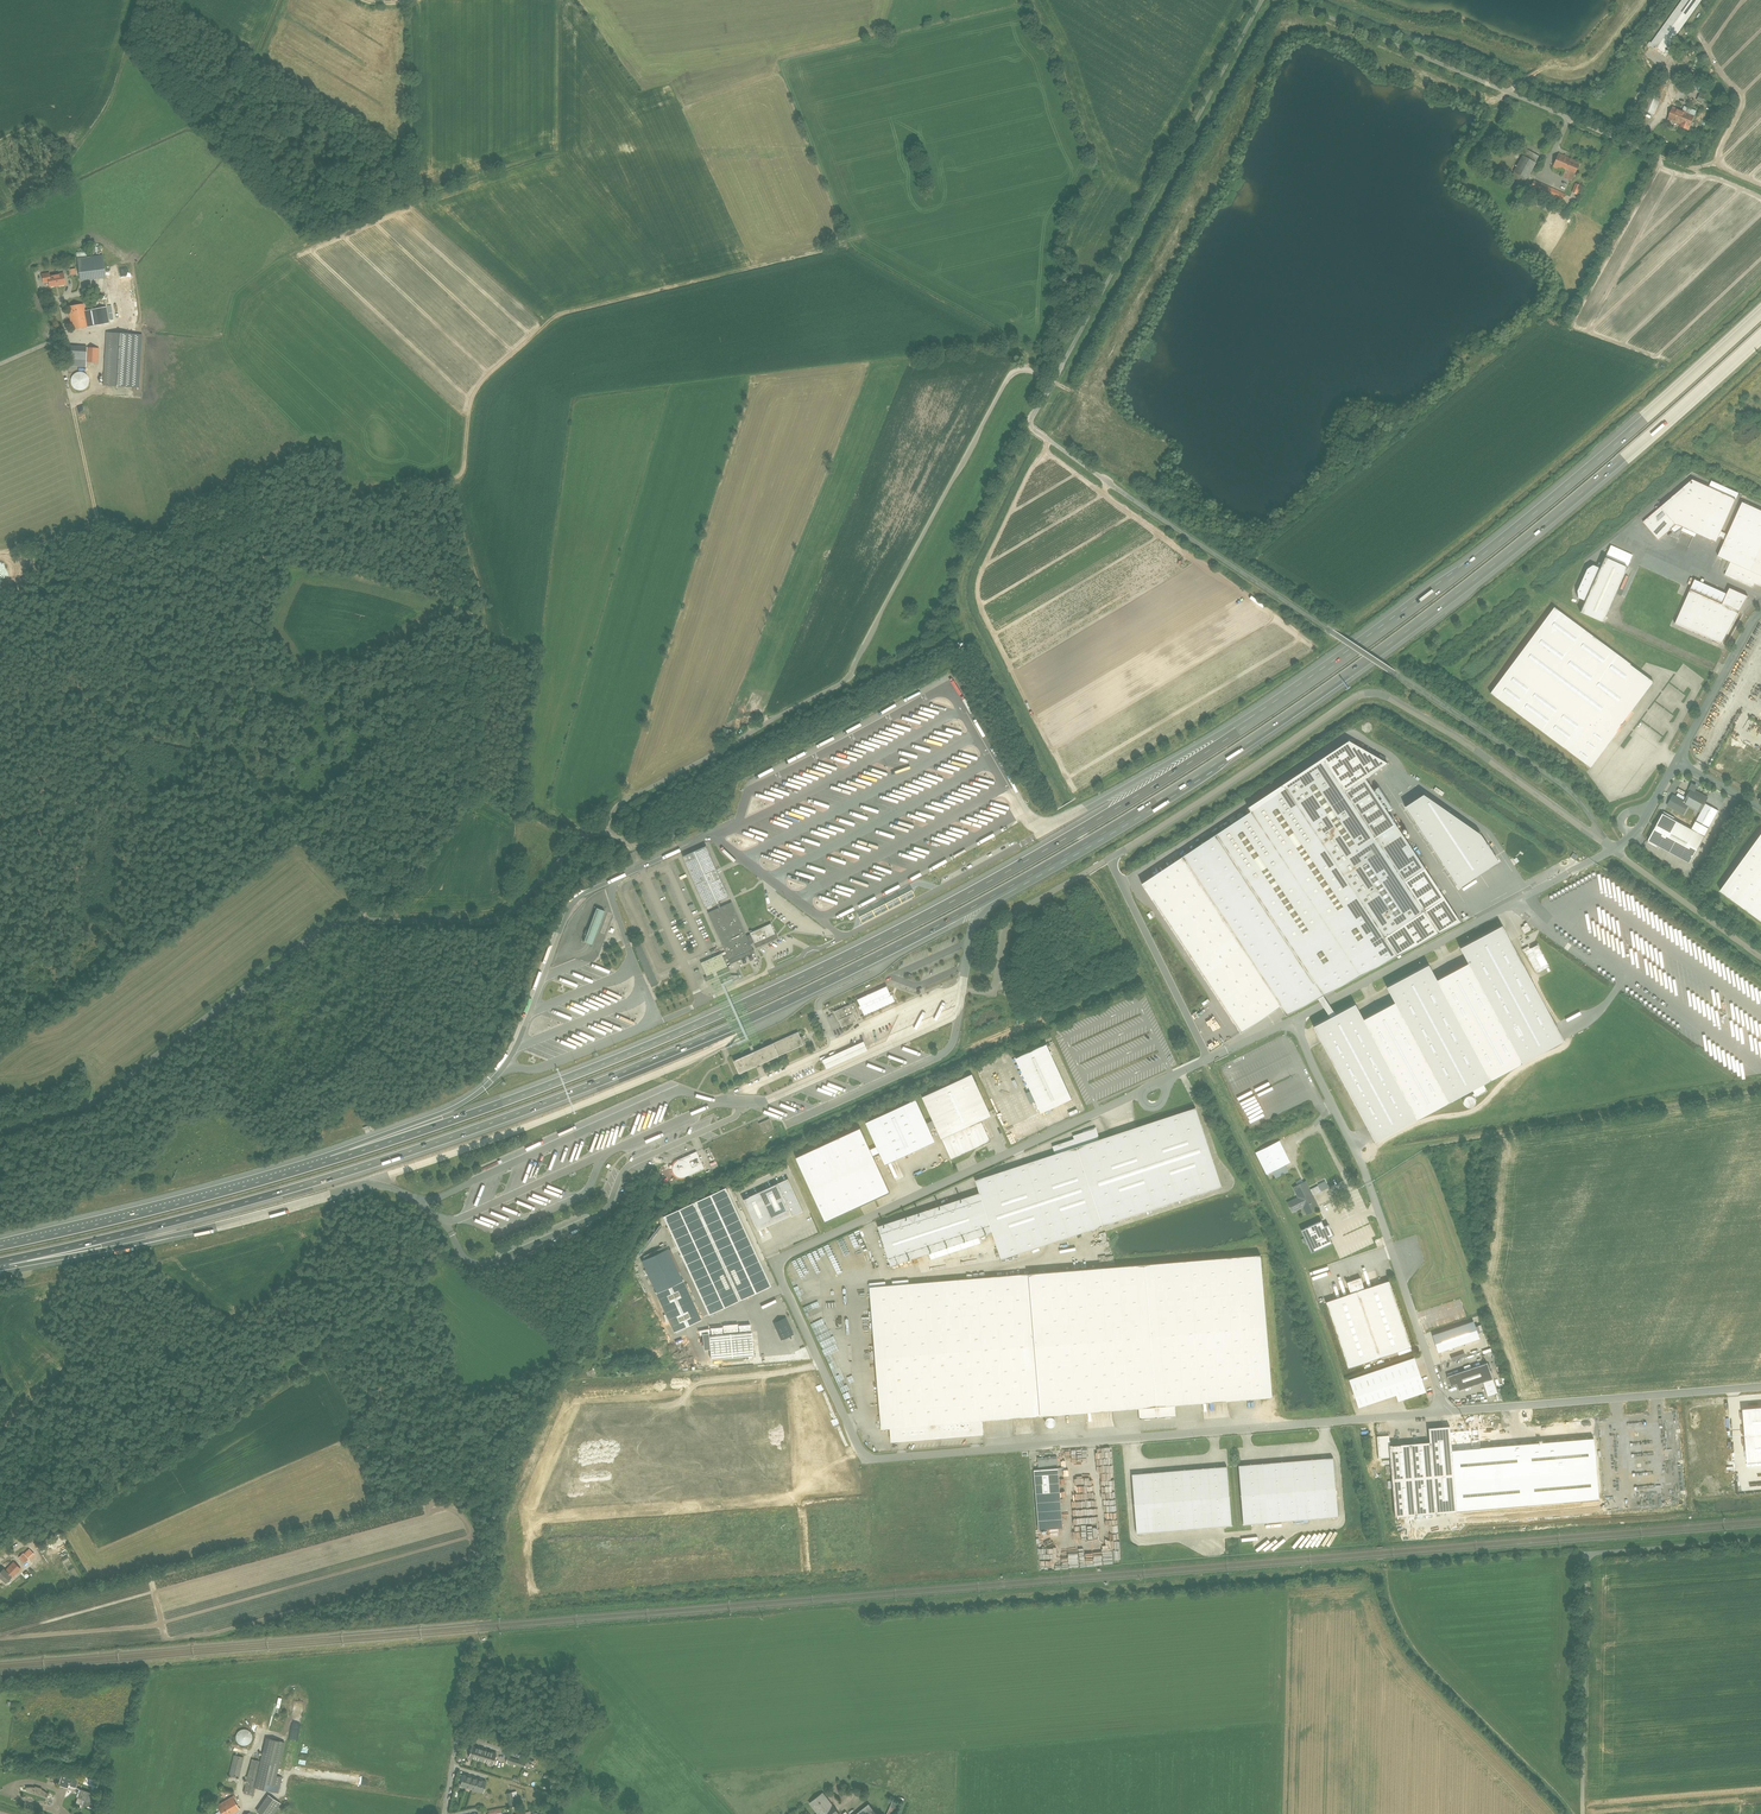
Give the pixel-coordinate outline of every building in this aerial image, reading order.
[(1706,59),(1701,69),(1709,72),(1713,62),(1706,59)] [(1700,84),(1704,76),(1683,67),(1679,76),(1700,84)] [(1652,97),(1645,113),(1656,118),(1663,101),(1652,97)] [(1668,118),(1692,128),(1698,111),(1686,106),(1683,112),(1672,107),(1668,118)] [(1646,120),(1638,116),(1632,130),(1640,133),(1646,120)] [(1526,182),(1540,155),(1529,150),(1519,169),(1509,164),(1505,171),(1526,182)] [(1563,177),(1574,181),(1583,162),(1562,153),(1556,167),(1566,171),(1563,177)] [(1563,204),(1566,196),(1536,181),(1532,188),(1563,204)] [(1583,189),(1576,185),(1571,196),(1578,199),(1583,189)] [(80,257),(83,280),(111,277),(111,268),(107,268),(106,255),(80,257)] [(65,284),(63,273),(50,276),(49,273),(42,274),(44,282),(49,281),(50,286),(57,285),(58,286),(65,284)] [(85,311),(83,304),(68,306),(72,329),(99,325),(108,323),(106,308),(96,309),(85,311)] [(142,335),(107,333),(103,385),(139,387),(142,335)] [(99,348),(81,347),(80,361),(98,362),(99,348)] [(89,383),(89,382),(89,381),(89,380),(89,379),(88,377),(88,376),(87,375),(86,374),(85,373),(84,372),(83,372),(82,372),(80,372),(79,372),(78,372),(77,372),(76,373),(75,373),(74,374),(73,375),(72,375),(72,376),(71,377),(71,379),(71,380),(71,381),(71,382),(71,383),(71,384),(72,385),(72,386),(73,387),(74,388),(75,389),(76,389),(77,390),(78,390),(79,390),(80,390),(82,390),(83,390),(84,389),(85,389),(86,388),(87,387),(87,386),(88,385),(88,384),(89,383)] [(1733,499),(1690,480),(1644,522),(1656,538),(1674,524),(1714,541),(1733,499)] [(1743,501),(1718,554),(1731,560),(1725,573),(1754,586),(1756,582),(1760,584),(1760,509),(1743,501)] [(1580,609),(1604,620),(1628,566),(1605,556),(1600,568),(1592,565),(1587,569),(1577,591),(1578,597),(1584,600),(1580,609)] [(1691,587),(1674,623),(1722,643),(1747,595),(1730,588),(1724,602),(1691,587)] [(1651,681),(1550,608),(1487,694),(1588,767),(1651,681)] [(1323,665),(1331,659),(1327,653),(1311,664),(1315,670),(1323,665)] [(901,703),(917,695),(915,690),(912,692),(910,690),(898,697),(901,703)] [(886,727),(885,730),(904,735),(905,732),(886,727)] [(820,736),(823,744),(838,738),(835,730),(820,736)] [(1197,742),(1199,746),(1213,737),(1211,733),(1197,742)] [(1252,812),(1218,835),(1183,858),(1143,884),(1163,913),(1222,1003),(1242,1032),(1282,1006),(1288,1016),(1399,957),(1461,921),(1367,778),(1389,764),(1350,742),(1249,808),(1252,812)] [(797,759),(807,754),(805,750),(795,755),(797,759)] [(772,765),(775,770),(787,764),(784,759),(772,765)] [(753,774),(755,780),(766,775),(764,769),(753,774)] [(810,783),(811,780),(793,774),(792,778),(810,783)] [(973,776),(972,779),(993,785),(993,782),(973,776)] [(782,781),(781,784),(798,789),(799,786),(782,781)] [(851,794),(853,797),(872,788),(870,785),(851,794)] [(772,787),(771,791),(788,796),(789,793),(772,787)] [(1441,796),(1443,792),(1434,787),(1432,790),(1441,796)] [(1684,801),(1683,804),(1688,807),(1700,813),(1704,804),(1708,798),(1691,789),(1684,801)] [(758,794),(757,797),(775,802),(776,799),(758,794)] [(1683,804),(1684,801),(1673,795),(1667,806),(1683,815),(1688,807),(1683,804)] [(1425,797),(1406,809),(1460,890),(1500,864),(1482,837),(1425,797)] [(866,801),(865,804),(884,810),(885,808),(866,801)] [(1718,811),(1704,804),(1700,813),(1695,821),(1709,828),(1718,811)] [(816,813),(817,809),(799,805),(799,808),(809,811),(816,813)] [(1709,840),(1661,814),(1646,840),(1694,866),(1709,840)] [(1721,893),(1760,921),(1760,837),(1721,893)] [(729,896),(706,846),(683,856),(706,907),(716,902),(719,901),(729,896)] [(717,905),(718,908),(708,912),(727,954),(728,958),(729,960),(739,955),(742,954),(753,949),(750,943),(753,942),(754,942),(755,943),(776,934),(771,923),(750,933),(750,934),(747,936),(732,902),(721,906),(720,904),(719,901),(716,902),(717,905)] [(596,907),(583,941),(592,944),(605,911),(596,907)] [(837,917),(852,911),(850,907),(836,914),(837,917)] [(1523,934),(1531,930),(1527,922),(1520,926),(1523,934)] [(1502,925),(1460,948),(1470,966),(1523,1063),(1565,1040),(1502,925)] [(1535,973),(1548,967),(1536,943),(1529,947),(1528,945),(1521,948),(1528,964),(1530,963),(1535,973)] [(540,963),(545,965),(549,949),(544,948),(540,963)] [(722,953),(701,963),(707,976),(728,966),(725,960),(728,958),(727,954),(723,956),(722,953)] [(1430,964),(1387,987),(1397,1005),(1450,1102),(1493,1079),(1440,982),(1430,964)] [(1470,966),(1440,982),(1493,1079),(1523,1063),(1470,966)] [(880,989),(857,1000),(861,1007),(860,1007),(861,1010),(862,1009),(865,1016),(885,1006),(882,1000),(886,999),(884,995),(883,996),(880,989)] [(1016,991),(1005,989),(1004,995),(1014,997),(1016,991)] [(856,1020),(861,1018),(854,1003),(833,1012),(838,1022),(839,1021),(842,1028),(857,1022),(856,1020)] [(1365,1022),(1356,1005),(1314,1028),(1376,1142),(1418,1119),(1365,1022)] [(1397,1005),(1365,1022),(1418,1119),(1450,1102),(1397,1005)] [(760,1051),(735,1063),(741,1075),(803,1045),(797,1033),(760,1051)] [(823,1061),(827,1070),(868,1051),(864,1042),(823,1061)] [(1071,1099),(1046,1043),(1014,1058),(1039,1113),(1071,1099)] [(990,1116),(971,1074),(921,1097),(932,1121),(935,1127),(940,1139),(981,1120),(990,1116)] [(916,1102),(866,1124),(877,1148),(880,1154),(885,1166),(935,1143),(929,1130),(926,1123),(916,1102)] [(641,1115),(635,1113),(628,1131),(633,1133),(634,1129),(639,1130),(644,1117),(646,1118),(646,1120),(651,1122),(657,1106),(652,1104),(648,1114),(642,1112),(641,1115)] [(609,1108),(597,1113),(599,1117),(610,1111),(609,1108)] [(1056,1154),(975,1181),(979,1192),(992,1232),(1002,1261),(1222,1188),(1195,1108),(1100,1139),(1078,1147),(1056,1154)] [(774,1130),(770,1120),(760,1125),(764,1134),(774,1130)] [(940,1139),(950,1160),(990,1142),(981,1120),(940,1139)] [(620,1138),(624,1123),(619,1121),(614,1137),(620,1138)] [(932,1121),(926,1123),(929,1130),(935,1127),(932,1121)] [(1076,1139),(1078,1147),(1100,1139),(1097,1128),(1074,1136),(1076,1139)] [(592,1148),(597,1150),(604,1131),(599,1130),(592,1148)] [(860,1131),(796,1160),(824,1223),(889,1194),(872,1157),(869,1151),(860,1131)] [(1053,1146),(1056,1154),(1078,1147),(1076,1139),(1053,1146)] [(1279,1139),(1255,1152),(1266,1174),(1271,1172),(1284,1165),(1291,1162),(1279,1139)] [(567,1159),(571,1161),(577,1145),(568,1142),(562,1160),(566,1161),(567,1159)] [(636,1143),(620,1148),(621,1152),(637,1147),(636,1143)] [(880,1154),(877,1148),(869,1151),(872,1157),(880,1154)] [(557,1150),(552,1164),(556,1166),(562,1152),(557,1150)] [(685,1178),(704,1170),(696,1152),(674,1161),(673,1163),(672,1164),(671,1166),(669,1166),(669,1169),(672,1170),(672,1173),(674,1177),(678,1179),(682,1179),(685,1178)] [(534,1166),(529,1164),(524,1180),(528,1181),(530,1176),(534,1177),(539,1162),(535,1161),(534,1166)] [(1284,1165),(1271,1172),(1274,1179),(1287,1172),(1284,1165)] [(494,1193),(500,1177),(496,1175),(489,1192),(494,1193)] [(788,1178),(779,1182),(792,1209),(757,1225),(760,1231),(803,1211),(788,1178)] [(1315,1195),(1322,1191),(1329,1188),(1326,1181),(1311,1189),(1307,1180),(1304,1181),(1302,1179),(1296,1182),(1298,1184),(1293,1187),(1298,1197),(1287,1203),(1293,1214),(1304,1209),(1307,1216),(1321,1208),(1315,1195)] [(779,1182),(745,1198),(757,1225),(792,1209),(779,1182)] [(772,1286),(727,1188),(697,1202),(741,1300),(772,1286)] [(992,1232),(979,1192),(875,1227),(888,1267),(992,1232)] [(511,1199),(510,1202),(532,1210),(533,1206),(511,1199)] [(711,1314),(741,1300),(697,1202),(666,1216),(711,1314)] [(479,1211),(480,1214),(498,1206),(496,1203),(479,1211)] [(1321,1220),(1300,1229),(1311,1252),(1331,1243),(1328,1237),(1332,1235),(1328,1224),(1324,1226),(1321,1220)] [(701,1320),(668,1249),(641,1261),(673,1332),(701,1320)] [(1260,1255),(870,1287),(881,1428),(890,1428),(891,1441),(982,1434),(981,1420),(1139,1407),(1176,1404),(1271,1396),(1260,1255)] [(1348,1282),(1351,1293),(1358,1291),(1365,1289),(1361,1278),(1348,1282)] [(1358,1291),(1379,1356),(1410,1346),(1388,1281),(1365,1289),(1358,1291)] [(1351,1293),(1326,1301),(1348,1367),(1379,1356),(1358,1291),(1351,1293)] [(785,1340),(793,1336),(786,1319),(774,1324),(782,1341),(785,1340)] [(1470,1321),(1429,1335),(1435,1352),(1476,1339),(1470,1321)] [(751,1332),(707,1335),(708,1349),(709,1359),(752,1356),(751,1332)] [(1414,1357),(1348,1379),(1358,1408),(1396,1395),(1398,1401),(1426,1392),(1414,1357)] [(1487,1363),(1447,1376),(1450,1386),(1456,1384),(1458,1390),(1492,1379),(1487,1363)] [(1139,1407),(1140,1419),(1176,1416),(1176,1404),(1139,1407)] [(1744,1409),(1749,1464),(1760,1463),(1760,1407),(1744,1409)] [(1052,1425),(1053,1423),(1053,1421),(1052,1419),(1051,1417),(1049,1416),(1047,1416),(1045,1417),(1044,1418),(1043,1420),(1042,1422),(1043,1424),(1044,1425),(1046,1426),(1048,1427),(1050,1426),(1052,1425)] [(1430,1443),(1390,1446),(1391,1458),(1396,1517),(1458,1512),(1452,1433),(1451,1427),(1429,1429),(1430,1443)] [(1479,1430),(1452,1433),(1458,1512),(1600,1500),(1595,1438),(1481,1448),(1479,1430)] [(1380,1459),(1391,1458),(1390,1446),(1390,1437),(1378,1438),(1380,1459)] [(1038,1470),(1058,1468),(1057,1456),(1037,1457),(1038,1470)] [(1335,1458),(1240,1465),(1244,1525),(1339,1518),(1335,1458)] [(1229,1466),(1133,1474),(1138,1533),(1233,1526),(1229,1466)] [(1063,1528),(1058,1468),(1038,1470),(1035,1470),(1040,1530),(1063,1528)] [(1321,1542),(1327,1546),(1335,1534),(1332,1532),(1332,1533),(1328,1531),(1321,1542)] [(28,1559),(23,1553),(19,1557),(24,1563),(28,1559)] [(0,1572),(0,1576),(6,1582),(15,1573),(16,1573),(21,1568),(14,1562),(5,1571),(3,1569),(0,1572)] [(236,1735),(236,1737),(236,1738),(237,1740),(237,1741),(239,1743),(240,1744),(242,1744),(243,1745),(244,1745),(246,1745),(248,1744),(249,1743),(250,1742),(251,1741),(252,1740),(252,1738),(252,1736),(252,1735),(252,1733),(251,1732),(250,1731),(249,1730),(247,1729),(246,1729),(244,1729),(243,1729),(241,1729),(240,1730),(239,1731),(238,1732),(237,1733),(236,1735)] [(267,1738),(261,1761),(255,1787),(278,1792),(282,1777),(276,1775),(284,1742),(267,1738)] [(475,1758),(478,1747),(472,1746),(469,1757),(475,1758)] [(484,1749),(478,1747),(475,1758),(481,1760),(484,1749)] [(490,1751),(484,1749),(481,1760),(487,1762),(490,1751)] [(496,1753),(490,1751),(487,1762),(493,1764),(496,1753)] [(238,1777),(243,1757),(234,1754),(229,1775),(238,1777)] [(524,1767),(526,1762),(507,1757),(506,1761),(524,1767)] [(253,1795),(255,1787),(261,1761),(252,1759),(244,1792),(253,1795)] [(76,1788),(76,1787),(79,1777),(73,1775),(62,1775),(59,1785),(65,1787),(68,1788),(69,1786),(70,1786),(76,1788)] [(466,1787),(469,1776),(463,1775),(460,1785),(466,1787)] [(475,1778),(469,1776),(466,1787),(472,1788),(475,1778)] [(481,1780),(475,1778),(472,1788),(478,1790),(481,1780)] [(486,1782),(481,1780),(478,1790),(483,1792),(486,1782)] [(29,1787),(26,1787),(27,1790),(34,1792),(34,1793),(39,1795),(39,1794),(47,1796),(49,1794),(47,1792),(45,1791),(43,1790),(41,1789),(42,1788),(35,1786),(35,1787),(34,1787),(33,1787),(29,1787)] [(83,1805),(91,1808),(96,1794),(80,1789),(77,1797),(85,1799),(83,1805)] [(821,1790),(808,1801),(814,1808),(806,1813),(839,1813),(821,1790)] [(222,1813),(231,1813),(240,1809),(234,1799),(235,1798),(234,1795),(217,1805),(222,1813)] [(280,1803),(269,1795),(257,1812),(260,1813),(272,1813),(280,1803)] [(878,1813),(868,1799),(849,1813),(876,1813),(878,1813)] [(897,1806),(889,1803),(885,1813),(893,1813),(897,1806)]
